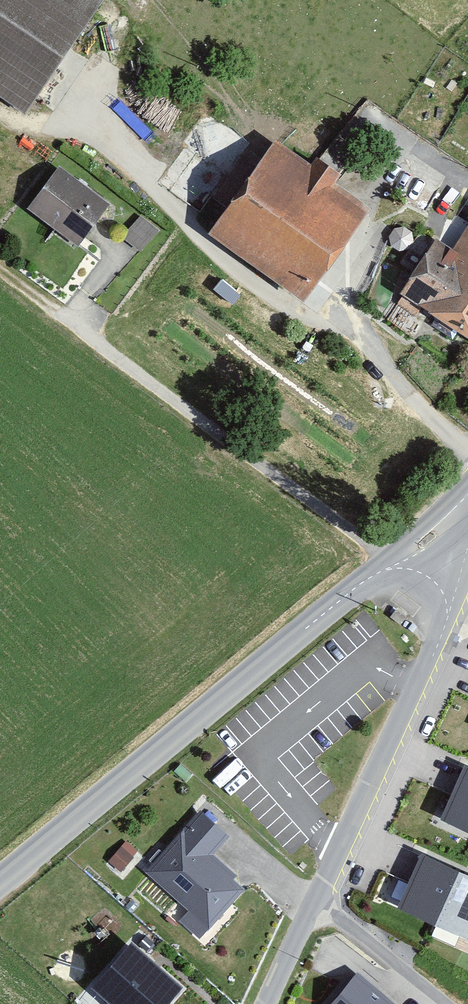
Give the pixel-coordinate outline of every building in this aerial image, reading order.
[(101,0),(0,0),(0,93),(26,111),(101,0)] [(209,228),(305,296),(372,203),(336,177),(342,168),(324,155),(318,151),(311,161),(275,135),(264,150),(209,228)] [(111,201),(60,162),(28,207),(78,245),(111,201)] [(160,229),(140,215),(123,236),(140,251),(160,229)] [(452,246),(437,236),(400,290),(467,331),(467,223),(452,246)] [(466,761),(442,815),(467,826),(467,762),(466,761)] [(229,834),(201,809),(147,868),(188,908),(179,920),(199,937),(245,887),(235,877),(238,873),(215,853),(229,834)] [(142,856),(129,844),(115,860),(128,869),(142,856)] [(422,849),(398,903),(467,934),(467,870),(422,849)] [(131,938),(91,983),(114,1003),(165,1003),(184,983),(131,938)] [(357,968),(329,1003),(400,1003),(357,968)]
